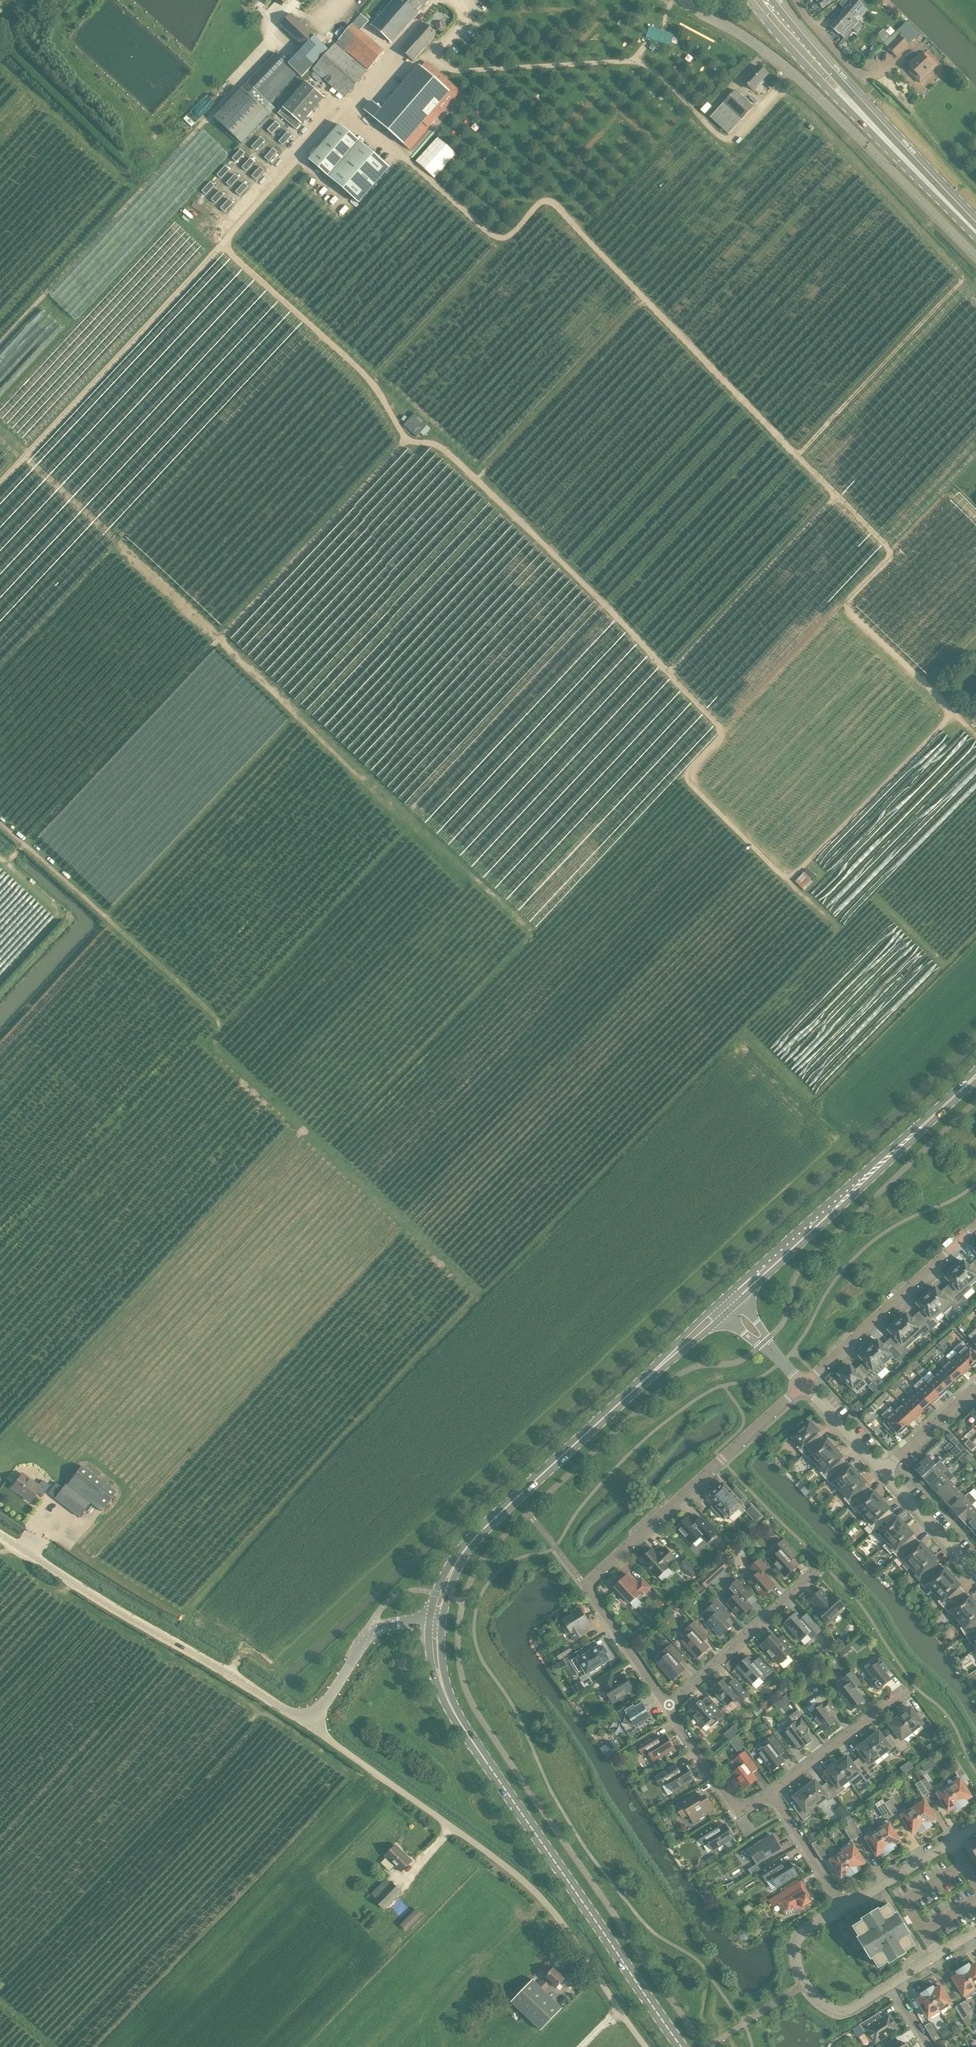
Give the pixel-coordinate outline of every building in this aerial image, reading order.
[(393,43),(430,0),(394,0),(372,25),(393,43)] [(823,8),(834,0),(817,0),(823,8)] [(840,33),(844,37),(859,22),(854,18),(864,6),(858,0),(844,0),(842,2),(848,7),(830,26),(839,34),(840,33)] [(291,13),(280,25),(304,48),(315,36),(291,13)] [(335,44),(312,70),(345,98),(368,72),(344,52),(345,50),(369,70),(385,51),(361,30),(369,21),(360,14),(352,24),(335,44)] [(437,35),(424,24),(400,50),(413,61),(437,35)] [(897,57),(917,37),(906,24),(897,32),(896,32),(884,44),(897,57)] [(247,82),(269,103),(297,73),(302,78),(329,49),(315,37),(289,64),(276,53),(247,82)] [(932,65),(922,55),(910,66),(914,71),(911,74),(920,83),(931,72),(928,70),(932,65)] [(381,109),(377,105),(368,115),(403,145),(422,124),(428,129),(444,111),(438,106),(449,93),(419,66),(381,109)] [(763,70),(758,66),(744,82),(753,90),(756,87),(758,88),(763,82),(762,81),(768,75),(766,73),(768,72),(764,69),(763,70)] [(282,106),(301,123),(324,97),(305,80),(282,106)] [(243,88),(214,118),(241,144),(270,114),(243,88)] [(736,90),(711,117),(730,134),(754,107),(736,90)] [(191,110),(198,118),(214,103),(206,96),(191,110)] [(286,112),(282,117),(296,129),(300,125),(286,112)] [(276,122),(268,130),(272,134),(280,125),(276,122)] [(388,168),(339,124),(307,159),(357,203),(388,168)] [(288,131),(279,142),(284,145),(292,135),(288,131)] [(261,137),(252,147),(256,151),(265,141),(261,137)] [(273,149),(265,158),(269,162),(277,152),(273,149)] [(241,150),(232,159),(236,163),(245,153),(241,150)] [(250,158),(242,168),(247,171),(255,162),(250,158)] [(225,166),(217,175),(221,179),(230,170),(225,166)] [(260,167),(252,176),(256,180),(264,171),(260,167)] [(235,175),(226,184),(231,188),(239,178),(235,175)] [(210,182),(202,191),(206,195),(215,186),(210,182)] [(244,183),(236,192),(240,196),(248,187),(244,183)] [(220,191),(211,200),(216,204),(224,195),(220,191)] [(229,199),(221,208),(225,212),(233,203),(229,199)] [(428,425),(415,413),(404,425),(416,437),(428,425)] [(975,631),(975,591),(966,582),(922,629),(928,634),(924,639),(929,644),(930,643),(935,648),(934,648),(947,661),(975,631)] [(795,880),(804,890),(814,881),(804,871),(795,880)] [(953,1267),(970,1286),(975,1281),(975,1264),(972,1268),(971,1266),(969,1266),(968,1266),(964,1261),(961,1263),(960,1262),(953,1267)] [(970,1286),(953,1267),(947,1273),(949,1275),(946,1277),(951,1283),(950,1283),(950,1285),(951,1287),(948,1290),(960,1304),(966,1298),(964,1296),(972,1288),(970,1286)] [(931,1288),(924,1293),(942,1313),(943,1315),(952,1307),(954,1309),(960,1304),(948,1290),(944,1294),(942,1292),(940,1292),(940,1293),(935,1288),(933,1290),(931,1288)] [(942,1313),(924,1293),(919,1299),(920,1301),(917,1304),(922,1309),(921,1309),(921,1312),(923,1313),(919,1317),(931,1330),(937,1325),(933,1320),(942,1313)] [(967,1317),(970,1321),(975,1317),(971,1313),(967,1317)] [(902,1314),(895,1320),(914,1341),(921,1335),(922,1337),(924,1337),(931,1330),(919,1317),(915,1320),(914,1319),(911,1319),(906,1314),(904,1316),(902,1314)] [(970,1321),(967,1317),(962,1322),(965,1326),(970,1321)] [(914,1341),(895,1320),(890,1326),(891,1328),(888,1330),(893,1335),(893,1336),(893,1338),(894,1340),(890,1343),(903,1356),(909,1351),(906,1348),(914,1341)] [(944,1338),(947,1342),(952,1338),(948,1334),(944,1338)] [(947,1342),(944,1338),(938,1343),(939,1343),(943,1347),(947,1342)] [(874,1341),(866,1346),(884,1365),(892,1358),(897,1362),(903,1356),(890,1343),(886,1347),(885,1345),(883,1345),(882,1345),(877,1340),(875,1342),(874,1341)] [(962,1342),(953,1350),(957,1354),(958,1354),(971,1368),(973,1366),(973,1367),(975,1364),(975,1357),(962,1342)] [(884,1365),(866,1346),(861,1352),(863,1354),(861,1355),(860,1356),(864,1362),(864,1364),(865,1366),(861,1369),(874,1383),(880,1377),(877,1375),(886,1367),(884,1365)] [(928,1353),(931,1357),(936,1352),(933,1349),(933,1348),(928,1353)] [(931,1357),(928,1353),(922,1358),(923,1358),(923,1357),(927,1361),(931,1357)] [(963,1375),(971,1368),(958,1354),(957,1354),(950,1361),(963,1375)] [(910,1365),(913,1369),(918,1365),(915,1361),(915,1360),(910,1365)] [(950,1361),(942,1368),(955,1382),(963,1375),(950,1361)] [(913,1369),(910,1365),(904,1370),(905,1370),(909,1373),(913,1369)] [(839,1371),(836,1374),(843,1382),(844,1380),(857,1394),(866,1385),(869,1387),(874,1383),(861,1369),(857,1373),(850,1366),(847,1368),(846,1366),(839,1371)] [(942,1368),(934,1375),(947,1390),(955,1382),(942,1368)] [(945,1391),(947,1390),(934,1375),(926,1382),(926,1383),(940,1398),(946,1392),(945,1391)] [(896,1382),(899,1386),(904,1382),(901,1378),(901,1377),(896,1382)] [(934,1403),(940,1398),(926,1383),(926,1382),(922,1378),(914,1386),(918,1390),(931,1404),(933,1402),(934,1403)] [(899,1386),(896,1382),(890,1387),(891,1387),(895,1390),(899,1386)] [(923,1412),(931,1404),(918,1390),(910,1397),(923,1412)] [(880,1397),(884,1401),(888,1396),(885,1393),(886,1392),(885,1392),(880,1397)] [(884,1401),(880,1397),(875,1402),(875,1401),(879,1405),(884,1401)] [(910,1397),(902,1405),(915,1419),(923,1412),(910,1397)] [(902,1405),(894,1411),(894,1412),(907,1426),(915,1419),(902,1405)] [(892,1427),(898,1433),(899,1433),(900,1433),(901,1433),(906,1429),(905,1428),(907,1426),(894,1412),(894,1411),(890,1407),(882,1415),(886,1419),(884,1421),(884,1422),(884,1423),(884,1424),(888,1428),(889,1428),(890,1428),(891,1428),(892,1427)] [(868,1410),(861,1417),(872,1429),(876,1425),(871,1419),(874,1416),(868,1410)] [(819,1432),(811,1422),(792,1438),(799,1446),(797,1448),(803,1455),(822,1437),(818,1433),(819,1432)] [(826,1441),(822,1437),(803,1455),(810,1461),(812,1459),(817,1465),(835,1449),(827,1440),(826,1441)] [(956,1447),(960,1443),(954,1438),(950,1441),(956,1447)] [(960,1443),(956,1447),(961,1452),(964,1449),(960,1443)] [(843,1457),(835,1449),(817,1465),(823,1471),(821,1473),(827,1480),(846,1463),(842,1458),(843,1457)] [(970,1463),(974,1459),(970,1455),(966,1458),(970,1463)] [(921,1479),(923,1478),(922,1477),(936,1465),(928,1457),(915,1469),(917,1472),(917,1473),(916,1474),(921,1479)] [(922,1477),(923,1478),(930,1485),(947,1469),(940,1461),(936,1465),(922,1477)] [(850,1467),(846,1463),(827,1480),(833,1487),(835,1485),(841,1491),(859,1474),(851,1466),(850,1467)] [(101,1512),(117,1492),(81,1465),(66,1485),(65,1485),(62,1488),(54,1498),(79,1517),(89,1503),(101,1512)] [(947,1469),(930,1485),(937,1493),(950,1481),(955,1477),(947,1469)] [(38,1486),(22,1474),(12,1488),(29,1501),(37,1492),(41,1495),(49,1485),(42,1480),(38,1486)] [(866,1483),(859,1474),(841,1491),(846,1497),(844,1499),(850,1506),(869,1488),(865,1484),(866,1483)] [(957,1489),(950,1481),(937,1493),(944,1501),(957,1489)] [(751,1505),(746,1499),(747,1499),(735,1486),(730,1490),(724,1484),(720,1488),(718,1486),(714,1490),(715,1492),(711,1496),(717,1502),(712,1507),(724,1520),(729,1515),(730,1517),(743,1505),(746,1509),(745,1510),(757,1522),(763,1517),(751,1504),(751,1505)] [(859,1511),(864,1517),(882,1500),(874,1491),(873,1492),(869,1488),(850,1506),(856,1513),(859,1511)] [(965,1497),(957,1489),(944,1501),(951,1509),(965,1497)] [(959,1517),(972,1505),(975,1502),(975,1501),(969,1493),(965,1497),(951,1509),(949,1510),(955,1516),(956,1515),(957,1515),(959,1517)] [(890,1508),(882,1500),(864,1517),(870,1523),(867,1525),(874,1532),(893,1514),(889,1509),(890,1508)] [(972,1505),(959,1517),(961,1520),(960,1521),(959,1521),(965,1527),(966,1525),(975,1516),(975,1509),(972,1505)] [(897,1518),(893,1514),(874,1532),(880,1538),(882,1536),(888,1542),(906,1526),(898,1517),(897,1518)] [(707,1543),(717,1534),(701,1517),(694,1523),(688,1517),(687,1518),(686,1516),(681,1521),(682,1522),(676,1527),(681,1532),(679,1533),(685,1540),(686,1538),(690,1543),(696,1537),(698,1539),(701,1536),(707,1543)] [(966,1525),(973,1533),(975,1531),(975,1516),(966,1525)] [(893,1553),(897,1557),(916,1540),(912,1535),(913,1534),(906,1526),(888,1542),(883,1546),(891,1555),(893,1553)] [(770,1560),(785,1577),(797,1566),(792,1560),(797,1555),(783,1540),(774,1549),(778,1553),(770,1560)] [(906,1562),(911,1568),(929,1551),(921,1543),(920,1544),(916,1540),(897,1557),(903,1564),(906,1562)] [(731,1550),(726,1544),(722,1548),(727,1554),(731,1550)] [(667,1565),(675,1558),(666,1548),(658,1555),(652,1549),(641,1560),(658,1578),(669,1567),(667,1565)] [(914,1576),(921,1583),(940,1565),(936,1561),(937,1560),(929,1551),(911,1568),(917,1574),(914,1576)] [(764,1597),(775,1586),(763,1573),(768,1568),(760,1559),(750,1567),(754,1572),(755,1576),(749,1581),(764,1597)] [(690,1576),(696,1571),(686,1560),(680,1565),(690,1576)] [(711,1570),(700,1581),(705,1586),(716,1576),(726,1566),(722,1561),(711,1570)] [(929,1588),(935,1594),(953,1577),(945,1568),(944,1569),(940,1565),(921,1583),(927,1590),(929,1588)] [(645,1593),(650,1588),(642,1579),(637,1584),(628,1575),(622,1581),(620,1579),(611,1587),(619,1595),(621,1593),(630,1603),(637,1596),(640,1600),(646,1594),(645,1593)] [(938,1602),(944,1608),(963,1591),(959,1586),(960,1585),(953,1577),(935,1594),(940,1600),(938,1602)] [(741,1618),(752,1607),(741,1595),(747,1590),(738,1580),(728,1588),(734,1594),(733,1597),(727,1603),(741,1618)] [(810,1600),(816,1606),(817,1605),(819,1608),(816,1610),(827,1622),(844,1606),(834,1594),(829,1598),(822,1590),(810,1600)] [(963,1591),(944,1608),(950,1615),(953,1614),(957,1620),(975,1606),(975,1604),(970,1596),(969,1597),(963,1591)] [(720,1637),(731,1627),(725,1621),(730,1617),(716,1602),(706,1611),(711,1617),(705,1623),(711,1630),(713,1629),(720,1637)] [(957,1620),(962,1627),(960,1628),(965,1636),(975,1629),(975,1606),(957,1620)] [(588,1622),(579,1608),(571,1612),(573,1615),(564,1620),(566,1625),(563,1627),(568,1635),(570,1633),(575,1641),(586,1634),(581,1626),(588,1622)] [(802,1619),(797,1613),(785,1623),(801,1641),(808,1634),(812,1639),(822,1630),(807,1614),(802,1619)] [(682,1642),(697,1658),(709,1647),(703,1641),(709,1637),(695,1622),(685,1630),(689,1635),(682,1642)] [(975,1648),(975,1629),(965,1636),(970,1644),(972,1642),(975,1648)] [(779,1665),(795,1650),(783,1636),(778,1640),(773,1635),(761,1645),(779,1665)] [(829,1638),(824,1643),(828,1647),(824,1651),(828,1656),(838,1648),(829,1638)] [(673,1680),(685,1669),(679,1663),(684,1658),(672,1644),(662,1653),(665,1657),(658,1663),(673,1680)] [(584,1648),(567,1658),(557,1664),(560,1670),(568,1665),(566,1662),(569,1660),(572,1665),(574,1663),(578,1669),(580,1670),(583,1668),(587,1674),(609,1660),(605,1654),(607,1653),(603,1646),(601,1647),(600,1646),(588,1654),(584,1648)] [(571,1652),(569,1648),(557,1655),(560,1659),(571,1652)] [(839,1652),(842,1657),(847,1653),(843,1648),(839,1652)] [(737,1667),(752,1684),(760,1677),(763,1681),(772,1672),(760,1658),(755,1662),(749,1656),(737,1667)] [(878,1690),(891,1680),(885,1673),(890,1669),(881,1657),(876,1661),(878,1663),(868,1670),(874,1678),(870,1681),(878,1690)] [(798,1669),(805,1676),(813,1669),(807,1662),(798,1669)] [(852,1710),(864,1700),(855,1688),(860,1684),(852,1672),(845,1677),(850,1684),(838,1693),(852,1710)] [(611,1673),(598,1681),(612,1703),(618,1699),(622,1700),(623,1696),(629,1692),(633,1689),(631,1685),(624,1674),(615,1680),(611,1673)] [(576,1694),(593,1683),(589,1677),(572,1687),(576,1694)] [(724,1679),(713,1689),(718,1694),(717,1695),(721,1700),(722,1699),(728,1705),(732,1701),(733,1702),(735,1702),(738,1699),(741,1702),(749,1695),(734,1679),(729,1683),(724,1679)] [(811,1714),(824,1731),(837,1721),(832,1715),(832,1713),(831,1712),(836,1708),(824,1693),(816,1699),(818,1703),(815,1706),(815,1708),(816,1709),(811,1714)] [(712,1727),(724,1716),(712,1703),(707,1708),(700,1701),(698,1703),(698,1702),(696,1703),(694,1703),(693,1704),(692,1706),(691,1707),(690,1709),(691,1710),(688,1712),(702,1728),(707,1724),(710,1727),(712,1727)] [(628,1709),(616,1715),(628,1734),(639,1727),(638,1726),(652,1717),(649,1711),(647,1712),(645,1708),(646,1707),(643,1702),(629,1710),(628,1709)] [(911,1708),(900,1716),(912,1732),(922,1724),(925,1728),(931,1724),(923,1713),(918,1717),(911,1708)] [(809,1727),(802,1717),(803,1716),(798,1710),(798,1711),(792,1716),(792,1718),(794,1722),(789,1726),(787,1740),(791,1741),(799,1750),(812,1740),(804,1731),(809,1727)] [(896,1734),(891,1738),(902,1751),(909,1746),(903,1739),(912,1732),(900,1716),(889,1724),(896,1734)] [(729,1739),(738,1730),(733,1724),(723,1733),(729,1739)] [(879,1732),(868,1740),(880,1756),(886,1752),(889,1756),(894,1752),(896,1755),(902,1751),(891,1738),(886,1741),(879,1732)] [(649,1752),(654,1761),(674,1749),(665,1735),(657,1740),(654,1734),(637,1744),(644,1756),(649,1752)] [(779,1755),(785,1751),(773,1736),(763,1743),(766,1747),(758,1753),(771,1771),(784,1761),(779,1755)] [(729,1742),(739,1751),(744,1746),(735,1737),(729,1742)] [(864,1758),(859,1762),(870,1775),(875,1771),(873,1768),(877,1765),(874,1761),(880,1756),(868,1740),(857,1748),(864,1758)] [(757,1769),(752,1762),(744,1752),(734,1760),(739,1765),(738,1768),(732,1773),(736,1778),(736,1780),(739,1784),(741,1784),(745,1789),(757,1780),(751,1772),(753,1771),(753,1772),(757,1769)] [(847,1756),(836,1764),(848,1780),(853,1787),(864,1779),(865,1781),(871,1776),(870,1775),(859,1762),(854,1766),(847,1756)] [(971,1797),(961,1781),(968,1777),(963,1770),(964,1770),(956,1759),(951,1762),(954,1768),(953,1768),(958,1776),(953,1779),(955,1783),(949,1787),(961,1806),(967,1803),(965,1800),(971,1797)] [(694,1779),(685,1765),(678,1770),(675,1764),(654,1776),(661,1787),(662,1786),(668,1795),(694,1779)] [(848,1780),(836,1764),(825,1773),(833,1782),(828,1786),(836,1796),(845,1789),(842,1785),(848,1780)] [(926,1778),(920,1781),(928,1793),(933,1789),(926,1778)] [(815,1781),(805,1789),(817,1805),(827,1797),(830,1801),(836,1797),(828,1786),(822,1790),(815,1781)] [(922,1796),(928,1793),(920,1781),(915,1784),(922,1796)] [(955,1810),(961,1806),(949,1787),(942,1791),(940,1787),(935,1790),(948,1811),(954,1807),(955,1810)] [(806,1813),(817,1805),(805,1789),(794,1797),(801,1806),(796,1810),(804,1821),(809,1817),(806,1813)] [(714,1810),(706,1797),(699,1802),(694,1794),(675,1806),(683,1818),(689,1814),(694,1822),(714,1810)] [(887,1818),(892,1815),(885,1803),(883,1799),(877,1803),(887,1818)] [(890,1800),(885,1803),(892,1815),(898,1812),(890,1800)] [(913,1809),(926,1829),(931,1825),(930,1822),(935,1819),(925,1802),(913,1809)] [(652,1814),(659,1810),(656,1805),(649,1809),(652,1814)] [(836,1809),(843,1817),(847,1813),(840,1805),(836,1809)] [(920,1832),(926,1829),(913,1809),(907,1813),(904,1809),(899,1812),(912,1833),(918,1829),(920,1832)] [(848,1822),(847,1822),(857,1837),(862,1834),(857,1826),(859,1825),(855,1817),(852,1819),(850,1815),(845,1818),(848,1822)] [(884,1827),(877,1831),(890,1851),(896,1847),(894,1844),(900,1841),(886,1820),(882,1823),(884,1827)] [(714,1822),(696,1834),(703,1845),(708,1842),(713,1850),(734,1838),(725,1824),(718,1828),(714,1822)] [(847,1822),(846,1822),(846,1827),(844,1829),(851,1840),(857,1837),(847,1822)] [(884,1854),(890,1851),(877,1831),(871,1835),(869,1831),(864,1834),(877,1855),(882,1852),(884,1854)] [(773,1835),(762,1842),(761,1840),(763,1839),(763,1838),(741,1852),(741,1853),(743,1852),(752,1857),(757,1864),(781,1849),(778,1845),(779,1844),(776,1839),(775,1839),(773,1835)] [(821,1859),(826,1856),(817,1841),(811,1844),(821,1859)] [(385,1856),(401,1872),(412,1861),(396,1845),(385,1856)] [(853,1846),(842,1853),(854,1873),(860,1870),(858,1867),(864,1863),(853,1846)] [(849,1877),(854,1873),(842,1853),(830,1860),(841,1877),(847,1874),(849,1877)] [(777,1887),(797,1874),(789,1861),(782,1865),(778,1859),(760,1870),(767,1881),(772,1878),(777,1887)] [(402,1891),(392,1881),(374,1900),(384,1910),(402,1891)] [(803,1907),(811,1902),(808,1897),(811,1896),(806,1889),(804,1890),(803,1888),(795,1892),(791,1886),(774,1897),(786,1916),(804,1910),(803,1907)] [(403,1896),(384,1916),(390,1922),(409,1902),(403,1896)] [(914,1945),(889,1905),(854,1927),(879,1967),(914,1945)] [(963,1968),(975,1988),(975,1964),(970,1968),(969,1965),(963,1968)] [(556,1988),(565,1979),(553,1968),(545,1977),(538,1984),(532,1979),(510,2001),(540,2030),(562,2008),(544,1990),(551,1983),(556,1988)] [(969,1992),(975,1988),(963,1968),(957,1972),(959,1975),(953,1978),(966,1999),(971,1996),(969,1992)] [(933,1987),(927,1991),(939,2010),(951,2003),(940,1986),(935,1990),(933,1987)] [(928,2018),(939,2010),(927,1991),(921,1994),(923,1997),(917,2001),(928,2018)] [(966,2001),(961,2004),(968,2016),(973,2013),(966,2001)] [(962,2020),(968,2016),(961,2004),(955,2008),(962,2020)] [(878,2013),(862,2023),(860,2024),(862,2029),(866,2029),(865,2033),(870,2042),(874,2042),(875,2043),(898,2029),(889,2014),(882,2019),(878,2013)] [(930,2023),(925,2027),(932,2038),(938,2035),(930,2023)] [(899,2043),(896,2037),(881,2046),(909,2046),(907,2043),(905,2044),(904,2044),(904,2043),(903,2043),(902,2043),(901,2042),(900,2043),(899,2043)]
